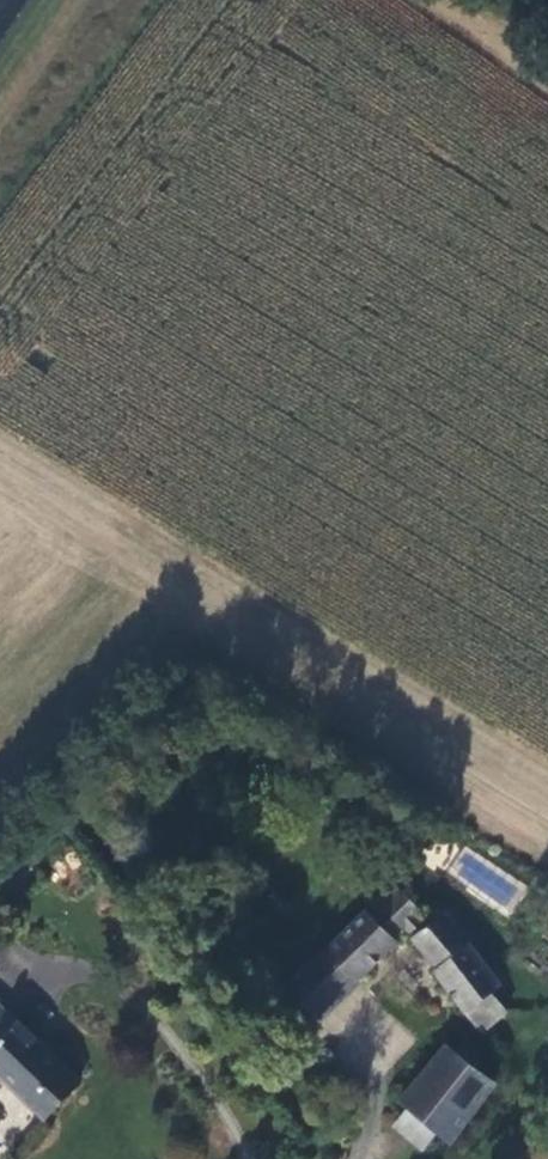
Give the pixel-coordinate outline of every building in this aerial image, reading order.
[(391,886),(364,911),(396,941),(405,931),(491,1030),(510,1011),(494,993),(503,982),(455,924),(448,906),(429,924),(391,886)] [(364,911),(290,984),(320,1014),(396,941),(364,911)] [(0,1018),(0,1089),(42,1132),(80,1092),(0,1018)] [(398,1110),(386,1125),(414,1146),(425,1131),(437,1140),(486,1074),(438,1039),(390,1104),(398,1110)] [(335,1061),(336,1056),(336,1052),(324,1041),(319,1041),(315,1042),(311,1046),(309,1049),(308,1054),(308,1059),(312,1065),(316,1068),(319,1068),(324,1069),(329,1067),(332,1065),(335,1061)]
